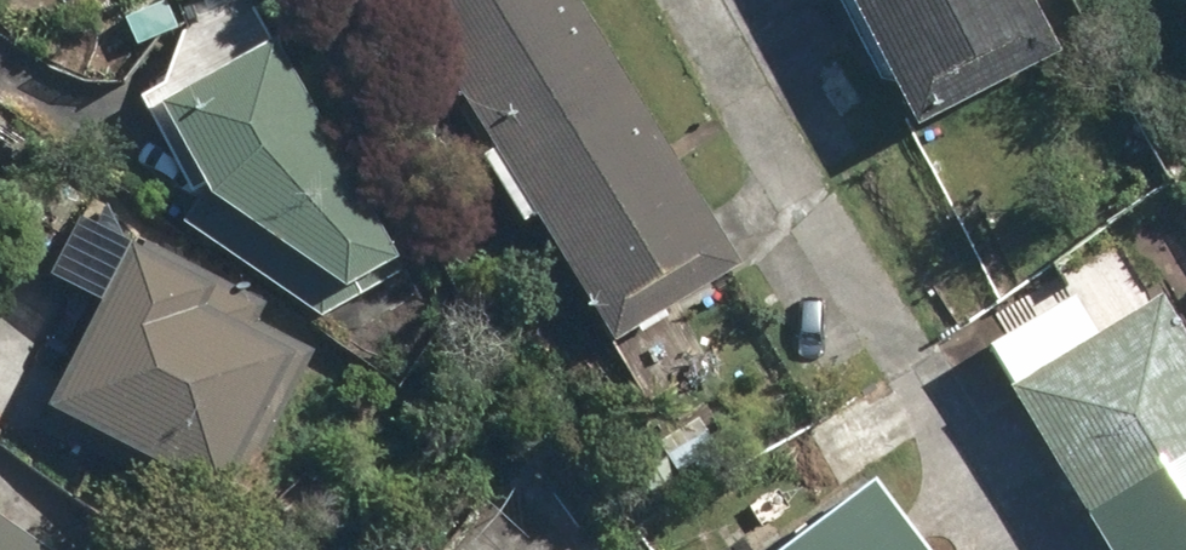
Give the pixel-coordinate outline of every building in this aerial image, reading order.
[(550,207),(628,336),(742,267),(581,0),(425,0),(508,137),(485,151),(528,221),(550,207)] [(913,122),(1067,48),(1044,0),(854,0),(913,122)] [(278,40),(164,105),(206,190),(185,222),(323,316),(407,268),(278,40)] [(319,342),(131,248),(53,403),(241,497),(319,342)] [(1165,297),(1100,337),(1073,295),(991,346),(1119,549),(1185,549),(1185,331),(1165,297)] [(882,481),(790,549),(934,549),(882,481)] [(0,507),(0,549),(62,549),(0,507)]
